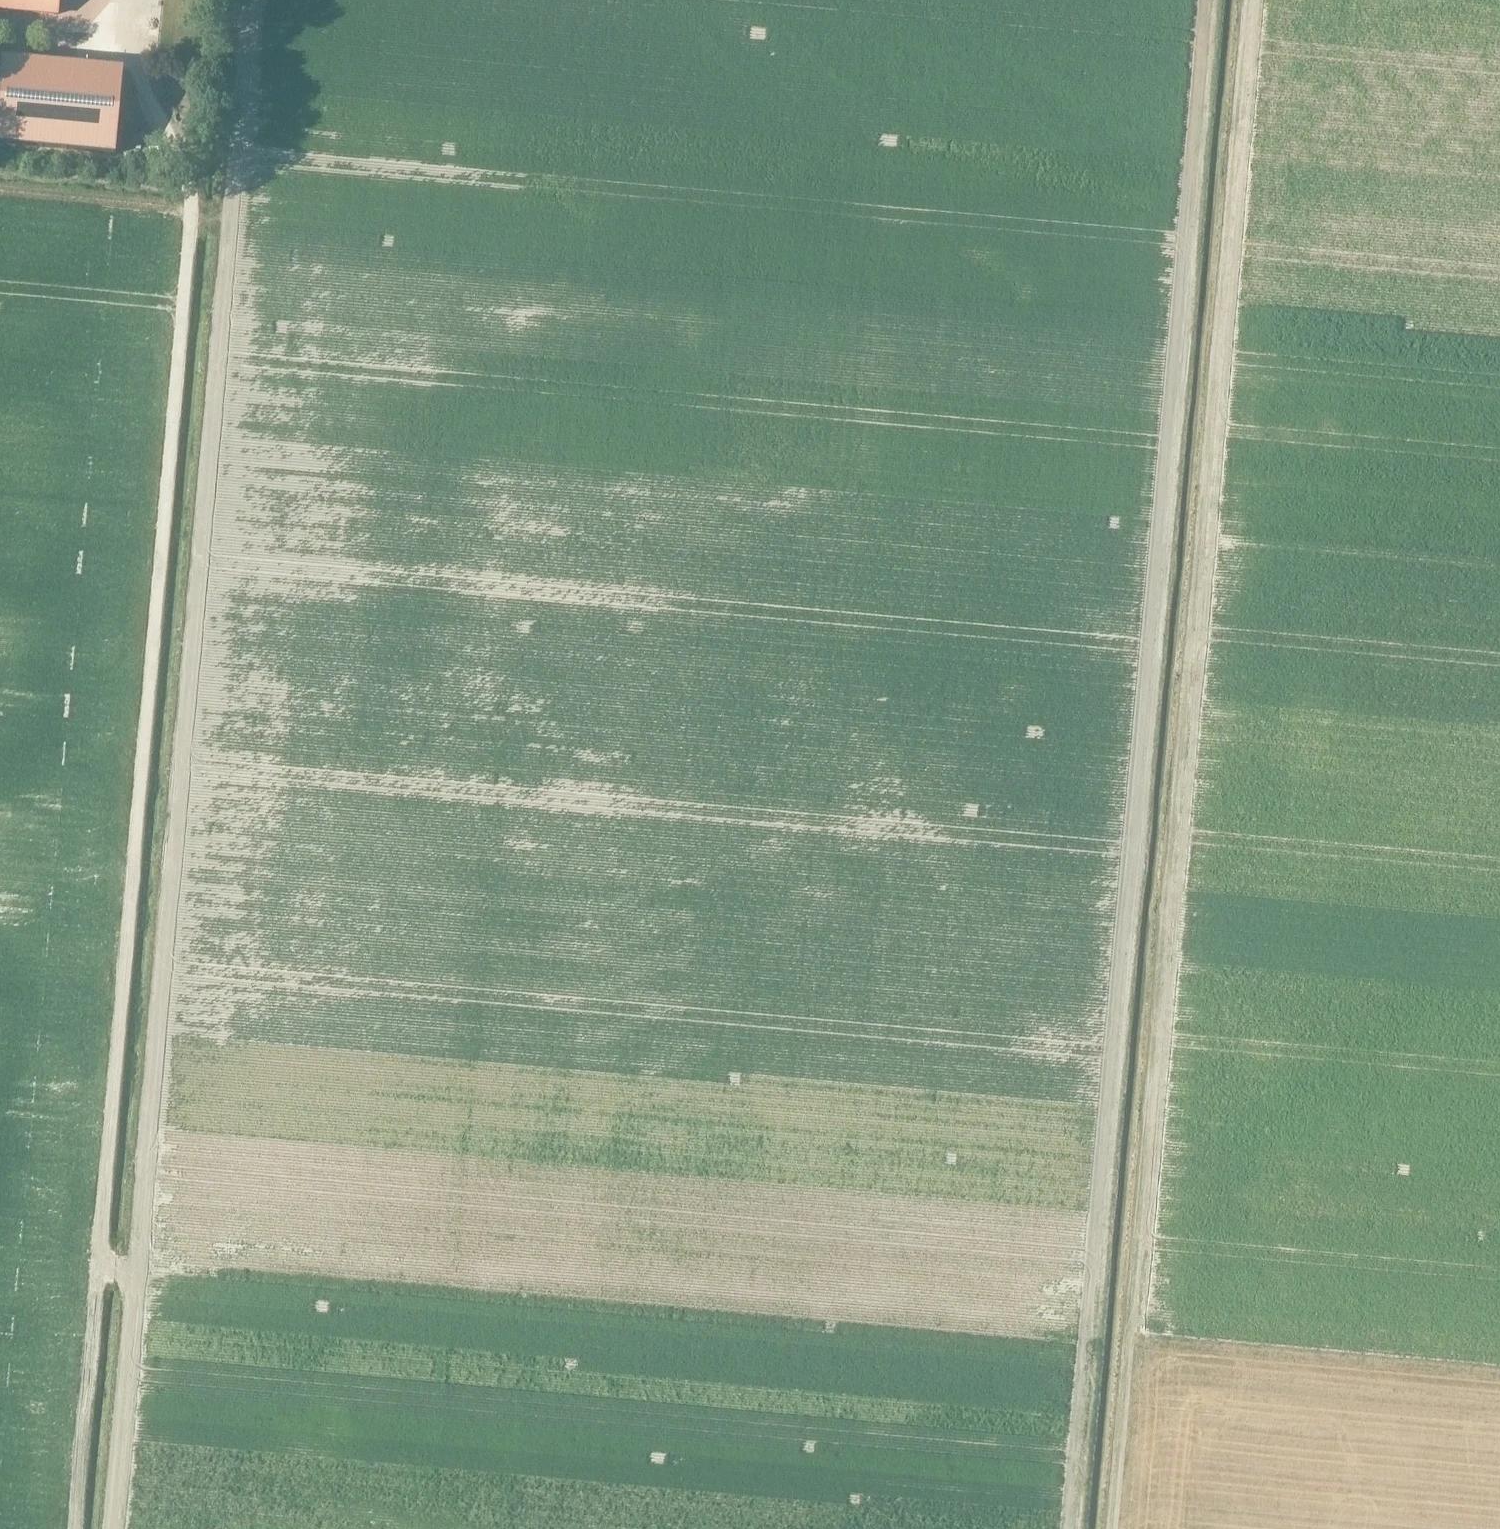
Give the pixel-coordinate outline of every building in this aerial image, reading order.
[(59,0),(0,0),(0,9),(58,14),(59,0)] [(0,87),(0,147),(114,158),(122,70),(2,59),(0,87)]
